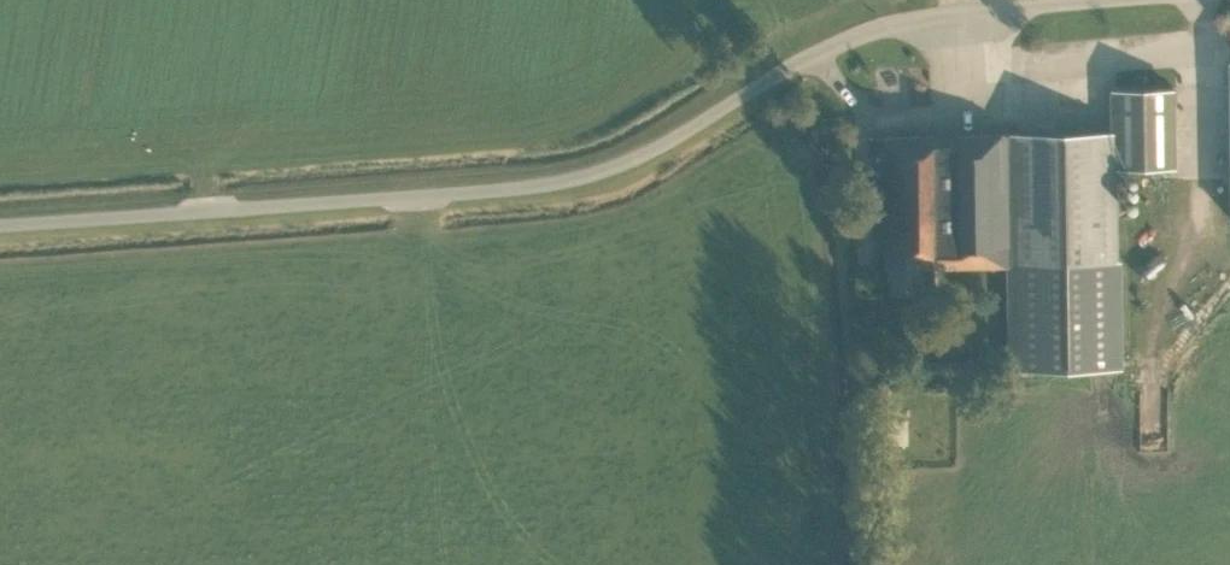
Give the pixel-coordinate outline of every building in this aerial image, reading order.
[(1122,365),(1118,166),(1175,165),(1173,85),(1115,87),(1115,129),(877,134),(879,248),(886,248),(887,265),(893,265),(893,289),(936,288),(936,264),(1014,262),(1016,367),(1122,365)]
